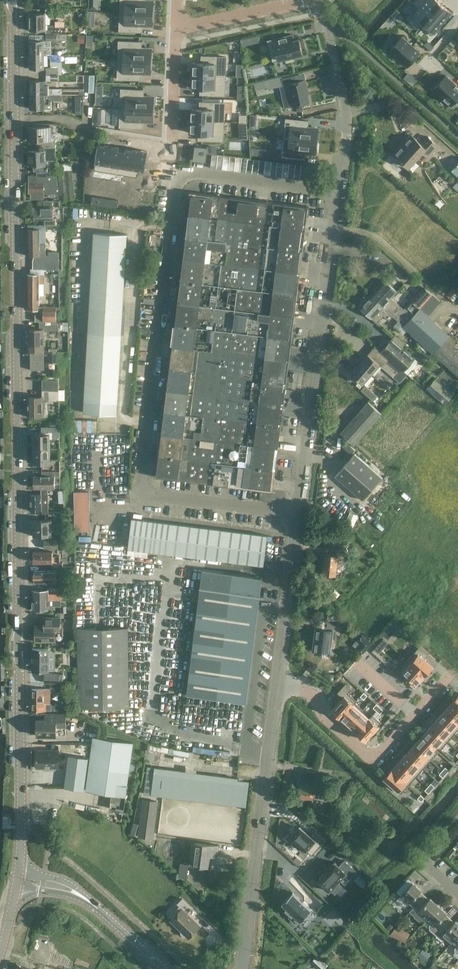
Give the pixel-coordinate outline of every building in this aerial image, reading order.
[(99,0),(89,0),(89,8),(98,8),(99,0)] [(120,12),(153,13),(154,1),(143,0),(121,0),(120,12)] [(414,13),(424,22),(443,2),(441,0),(425,0),(414,13)] [(443,2),(424,22),(435,31),(453,11),(443,2)] [(120,12),(120,31),(142,31),(142,25),(153,25),(153,13),(120,12)] [(46,13),(29,13),(29,30),(46,30),(46,34),(57,34),(66,34),(66,27),(55,27),(55,25),(46,25),(46,13)] [(258,35),(242,38),(243,44),(260,41),(258,35)] [(292,35),(268,41),(273,60),(286,57),(287,62),(294,60),(293,55),(302,53),(299,40),(294,41),(292,35)] [(402,38),(388,54),(407,70),(421,55),(402,38)] [(29,41),(30,54),(43,54),(43,40),(29,41)] [(119,41),(119,60),(151,61),(152,49),(141,48),(141,42),(119,41)] [(43,54),(30,54),(30,68),(44,68),(43,54)] [(193,62),(193,75),(225,76),(226,57),(204,56),(204,63),(193,62)] [(119,60),(118,79),(140,79),(140,73),(151,73),(151,61),(119,60)] [(95,75),(85,75),(84,83),(84,90),(94,91),(94,83),(95,75)] [(193,75),(192,87),(203,88),(203,94),(225,95),(225,76),(193,75)] [(282,77),(282,76),(266,80),(268,89),(280,87),(284,107),(294,106),(309,102),(305,80),(296,81),(294,75),(282,77)] [(433,93),(452,110),(457,103),(457,88),(447,78),(433,93)] [(30,80),(30,94),(62,94),(62,88),(49,89),(49,85),(44,85),(44,80),(30,80)] [(122,89),(121,108),(154,109),(154,97),(144,96),(144,90),(122,89)] [(62,94),(30,94),(30,108),(52,108),(52,100),(62,100),(62,94)] [(192,108),(191,120),(224,122),(224,103),(202,102),(202,108),(192,108)] [(121,108),(120,127),(142,127),(143,121),(153,121),(154,109),(121,108)] [(286,118),(284,137),(318,141),(319,128),(308,127),(308,120),(286,118)] [(191,120),(191,133),(201,133),(201,140),(223,141),(224,122),(191,120)] [(36,146),(44,146),(56,146),(56,139),(51,139),(51,126),(30,126),(30,140),(36,140),(36,146)] [(423,152),(429,158),(439,147),(428,136),(421,144),(411,135),(406,141),(407,142),(395,155),(407,166),(414,159),(415,160),(423,152)] [(284,137),(282,156),(305,159),(305,152),(317,153),(318,141),(284,137)] [(208,147),(195,145),(193,159),(206,161),(208,147)] [(37,175),(41,175),(48,175),(47,160),(56,159),(56,146),(44,146),(44,150),(28,150),(28,165),(34,165),(34,171),(37,171),(37,175)] [(104,181),(123,184),(128,155),(109,152),(104,181)] [(222,166),(225,153),(219,152),(217,165),(222,166)] [(228,167),(231,154),(225,153),(222,166),(228,167)] [(234,168),(237,155),(231,154),(228,167),(234,168)] [(140,187),(145,157),(128,155),(123,184),(140,187)] [(240,169),(242,156),(237,155),(234,168),(240,169)] [(246,170),(248,157),(242,156),(240,169),(246,170)] [(252,171),(254,158),(248,157),(246,170),(252,171)] [(258,173),(260,159),(254,158),(252,171),(258,173)] [(263,173),(266,160),(260,159),(258,173),(263,173)] [(269,174),(272,161),(266,160),(263,173),(269,174)] [(275,175),(277,162),(272,161),(269,174),(275,175)] [(281,176),(283,163),(277,162),(275,175),(281,176)] [(287,178),(289,164),(283,163),(281,176),(287,178)] [(292,179),(295,165),(289,164),(287,178),(292,179)] [(298,180),(301,166),(295,165),(292,179),(298,180)] [(304,181),(306,167),(301,166),(298,180),(304,181)] [(310,182),(312,168),(306,167),(304,181),(310,182)] [(316,183),(318,171),(318,169),(312,168),(310,182),(316,183)] [(43,180),(43,182),(43,187),(50,187),(50,182),(57,182),(57,175),(48,175),(41,175),(41,180),(43,180)] [(54,187),(50,187),(43,187),(43,182),(29,182),(29,192),(31,192),(31,198),(39,198),(39,192),(54,192),(54,187)] [(189,191),(187,214),(246,221),(249,199),(189,191)] [(308,206),(249,199),(246,221),(305,229),(308,206)] [(53,218),(53,206),(53,201),(44,201),(44,206),(32,206),(32,218),(44,218),(44,225),(55,224),(55,218),(53,218)] [(246,221),(187,214),(184,236),(243,243),(246,221)] [(305,229),(246,221),(243,243),(303,251),(305,229)] [(39,255),(40,259),(48,259),(48,255),(46,255),(45,242),(40,242),(40,229),(27,229),(27,255),(39,255)] [(127,234),(94,232),(84,412),(116,414),(127,234)] [(243,243),(184,236),(181,258),(240,265),(243,243)] [(303,251),(243,243),(240,265),(300,272),(303,251)] [(240,265),(181,258),(179,279),(238,287),(240,265)] [(40,259),(33,259),(33,268),(43,269),(57,269),(57,259),(48,259),(40,259)] [(300,272),(240,265),(238,287),(297,294),(300,272)] [(43,283),(43,269),(33,268),(30,268),(30,274),(27,274),(28,309),(35,309),(35,319),(55,319),(55,309),(44,309),(44,305),(39,305),(39,283),(43,283)] [(238,287),(179,279),(176,301),(235,309),(238,287)] [(385,280),(380,285),(371,296),(387,311),(392,316),(393,315),(404,325),(420,308),(412,300),(404,309),(391,298),(397,291),(385,280)] [(297,294),(238,287),(235,309),(294,316),(297,294)] [(387,311),(371,296),(360,307),(376,322),(387,311)] [(235,309),(176,301),(173,323),(232,331),(235,309)] [(420,308),(404,325),(457,375),(457,353),(444,341),(449,335),(420,308)] [(294,316),(235,309),(232,331),(292,338),(294,316)] [(232,331),(173,323),(170,345),(230,352),(232,331)] [(44,328),(27,329),(27,350),(30,350),(31,369),(44,369),(44,328)] [(292,338),(232,331),(230,352),(289,360),(292,338)] [(396,334),(393,338),(400,343),(403,339),(396,334)] [(392,338),(381,350),(405,370),(415,358),(392,338)] [(230,352),(170,345),(168,366),(227,374),(230,352)] [(381,350),(376,345),(360,363),(372,373),(380,364),(400,382),(407,375),(404,371),(405,370),(381,350)] [(58,361),(57,347),(49,347),(49,361),(58,361)] [(289,360),(230,352),(227,374),(286,381),(289,360)] [(372,373),(360,363),(351,373),(363,383),(372,373)] [(227,374),(168,366),(165,388),(224,396),(227,374)] [(286,381),(227,374),(224,396),(284,403),(286,381)] [(435,380),(429,387),(444,401),(450,394),(435,380)] [(361,390),(373,400),(377,395),(365,385),(361,390)] [(224,396),(165,388),(159,432),(219,440),(221,418),(224,396)] [(47,416),(46,400),(59,400),(59,389),(42,389),(42,397),(28,397),(28,416),(47,416)] [(284,403),(224,396),(221,418),(281,425),(284,403)] [(341,432),(355,445),(382,413),(369,401),(341,432)] [(281,425),(221,418),(219,440),(278,447),(281,425)] [(33,433),(33,448),(49,448),(49,438),(59,438),(59,426),(41,426),(41,433),(33,433)] [(219,440),(159,432),(157,454),(216,461),(219,440)] [(278,447),(219,440),(216,461),(275,469),(278,447)] [(49,448),(33,448),(34,462),(42,462),(42,469),(60,469),(59,458),(49,458),(49,448)] [(355,453),(340,470),(335,475),(362,500),(382,477),(355,453)] [(216,461),(157,454),(155,470),(154,476),(213,484),(216,461)] [(275,469),(216,461),(213,484),(273,492),(275,469)] [(60,469),(42,469),(42,475),(34,476),(34,488),(41,488),(41,489),(51,489),(51,488),(55,488),(55,475),(60,476),(60,469)] [(51,489),(41,489),(41,492),(41,494),(30,494),(31,510),(42,510),(42,514),(54,513),(62,513),(62,508),(48,509),(48,490),(51,490),(51,489)] [(89,491),(74,491),(74,531),(90,531),(89,521),(91,519),(92,517),(90,516),(89,516),(89,491)] [(268,535),(132,518),(128,548),(264,565),(268,535)] [(33,535),(43,535),(43,548),(58,548),(61,548),(61,544),(58,544),(58,539),(52,539),(52,520),(33,520),(33,535)] [(346,562),(347,550),(337,548),(336,554),(325,553),(323,567),(324,567),(323,575),(335,576),(336,568),(337,568),(338,561),(346,562)] [(53,566),(61,566),(62,566),(62,562),(60,562),(60,555),(53,555),(53,551),(34,551),(34,562),(53,562),(53,566)] [(247,701),(262,577),(203,569),(187,694),(247,701)] [(43,586),(61,585),(61,581),(57,581),(57,570),(34,570),(34,581),(43,581),(43,586)] [(32,589),(32,599),(60,599),(60,593),(53,593),(53,596),(51,596),(51,597),(49,597),(49,589),(32,589)] [(60,599),(32,599),(33,609),(49,609),(49,604),(53,603),(53,601),(54,601),(54,605),(60,605),(60,599)] [(328,612),(327,621),(326,628),(342,629),(343,623),(343,620),(330,611),(328,612)] [(35,641),(56,641),(55,629),(60,629),(60,617),(47,617),(47,625),(35,625),(35,641)] [(390,638),(399,625),(393,621),(384,634),(390,638)] [(78,708),(129,708),(128,628),(77,628),(78,708)] [(330,653),(333,630),(316,628),(313,651),(330,653)] [(379,653),(389,642),(384,637),(374,648),(379,653)] [(419,646),(408,659),(425,675),(433,666),(424,658),(428,654),(419,646)] [(33,671),(49,671),(49,648),(33,648),(33,671)] [(408,659),(396,672),(405,680),(409,676),(417,683),(424,675),(425,675),(408,659)] [(67,673),(45,673),(45,682),(64,682),(64,683),(69,683),(69,675),(67,675),(67,673)] [(343,697),(332,710),(341,718),(357,700),(348,692),(351,689),(345,683),(337,692),(343,697)] [(51,711),(51,703),(46,703),(47,688),(32,688),(32,710),(51,711)] [(357,700),(341,718),(342,718),(349,724),(363,709),(355,702),(357,701),(357,700)] [(452,702),(445,710),(457,721),(457,707),(452,702)] [(363,709),(349,724),(357,731),(357,732),(373,715),(372,714),(369,718),(362,711),(363,710),(363,709)] [(445,710),(442,714),(441,714),(438,717),(439,717),(438,718),(455,733),(457,730),(457,721),(445,710)] [(36,735),(66,735),(66,727),(66,713),(47,713),(47,719),(36,719),(36,735)] [(373,715),(357,732),(366,740),(381,723),(373,715)] [(455,733),(438,718),(437,718),(435,721),(435,722),(431,726),(448,741),(455,733)] [(448,741),(431,726),(424,734),(423,733),(423,734),(440,749),(448,741)] [(134,741),(100,737),(93,736),(86,790),(111,793),(110,808),(124,810),(129,773),(133,774),(133,772),(133,770),(133,771),(134,767),(133,767),(134,765),(135,759),(130,759),(131,752),(136,752),(137,745),(133,744),(134,741)] [(438,752),(421,736),(420,737),(421,737),(420,738),(414,745),(431,760),(438,752)] [(431,760),(414,745),(407,753),(424,768),(431,760)] [(59,750),(36,750),(36,767),(59,767),(59,750)] [(424,768),(407,753),(406,753),(403,756),(403,757),(400,761),(417,776),(424,768)] [(69,755),(65,787),(84,789),(88,758),(69,755)] [(417,776),(400,761),(393,769),(392,768),(392,769),(409,784),(417,776)] [(237,778),(147,766),(144,794),(151,794),(234,805),(237,778)] [(409,784),(392,769),(384,778),(401,793),(409,784)] [(319,797),(320,788),(314,788),(314,786),(300,785),(299,797),(313,798),(313,797),(319,797)] [(153,838),(158,801),(143,799),(138,837),(153,838)] [(311,817),(318,819),(320,810),(314,808),(311,817)] [(135,834),(139,822),(134,821),(130,833),(135,834)] [(299,828),(290,821),(285,828),(298,839),(304,832),(309,837),(313,832),(303,824),(299,828)] [(217,857),(219,845),(195,842),(192,864),(208,866),(209,856),(217,857)] [(455,852),(451,848),(443,857),(447,861),(455,852)] [(356,871),(345,860),(339,866),(335,862),(318,880),(329,891),(330,889),(335,894),(342,886),(337,882),(345,874),(349,878),(356,871)] [(188,878),(188,862),(180,861),(179,877),(188,878)] [(401,895),(414,907),(423,896),(419,892),(421,890),(413,882),(401,895)] [(311,909),(294,893),(293,892),(293,891),(282,903),(287,908),(286,909),(292,915),(293,914),(300,920),(300,921),(301,921),(312,909),(311,909)] [(428,900),(423,896),(414,907),(410,911),(422,923),(426,918),(438,905),(430,897),(428,900)] [(189,938),(201,926),(187,913),(192,908),(182,898),(177,903),(179,906),(174,911),(177,913),(170,920),(181,931),(181,934),(184,936),(187,936),(189,938)] [(447,912),(438,905),(426,918),(431,923),(429,925),(429,929),(435,934),(449,919),(444,915),(447,912)] [(449,919),(435,934),(441,940),(445,939),(447,937),(452,941),(457,934),(457,923),(455,920),(453,923),(449,919)] [(406,941),(410,931),(395,924),(391,934),(406,941)] [(323,968),(324,968),(328,964),(318,954),(313,959),(323,968)]
